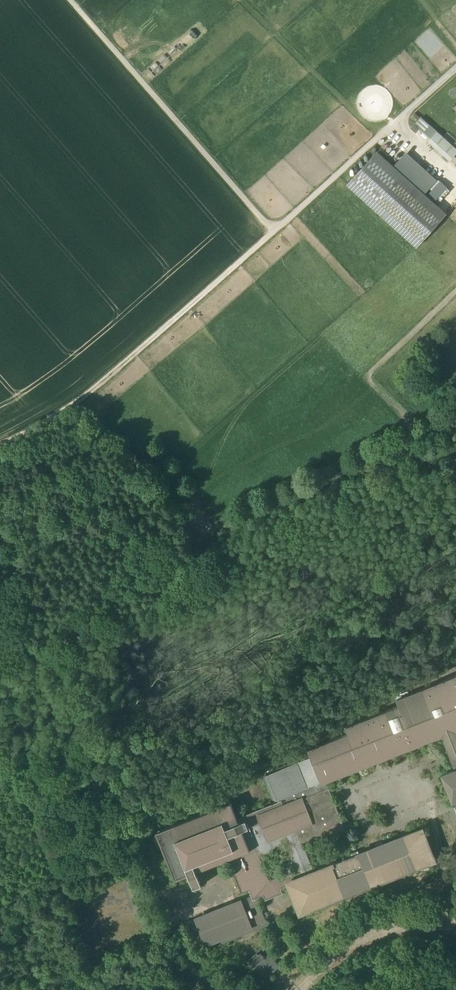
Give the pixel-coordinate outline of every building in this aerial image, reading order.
[(432,137),(437,131),(421,116),(415,122),(432,137)] [(437,131),(432,137),(453,157),(455,154),(455,148),(452,144),(437,131)] [(453,157),(432,137),(428,141),(450,160),(453,157)] [(437,180),(406,152),(392,167),(400,174),(424,195),(437,180)] [(348,185),(371,206),(400,174),(392,167),(376,153),(348,185)] [(424,195),(400,174),(371,206),(417,246),(445,214),(432,202),(425,196),(424,195)] [(440,180),(425,196),(432,202),(447,186),(440,180)] [(308,749),(311,756),(268,772),(266,776),(274,797),(278,798),(280,797),(282,800),(237,817),(231,802),(156,832),(175,880),(188,875),(196,871),(228,859),(241,892),(250,889),(253,896),(254,896),(255,897),(264,893),(266,898),(281,892),(279,887),(288,884),(288,882),(301,877),(298,870),(297,869),(269,880),(259,854),(259,855),(249,830),(240,833),(235,821),(247,816),(249,822),(260,817),(259,815),(301,798),(307,812),(322,807),(329,827),(299,838),(302,845),(345,828),(327,781),(455,730),(455,675),(396,698),(399,705),(345,726),(348,733),(308,749)] [(422,829),(358,855),(358,854),(332,864),(332,865),(313,872),(302,845),(299,838),(329,827),(322,807),(307,812),(301,798),(259,815),(260,817),(249,822),(247,816),(235,821),(240,833),(249,830),(259,855),(259,854),(287,843),(297,869),(298,870),(300,869),(303,876),(301,877),(288,882),(288,884),(300,913),(434,860),(422,829)] [(196,871),(188,875),(193,888),(201,885),(196,871)] [(253,896),(184,923),(193,946),(206,941),(208,947),(266,924),(255,897),(254,896),(253,896)] [(260,953),(258,955),(256,953),(248,960),(264,980),(280,966),(269,953),(264,958),(260,953)]
